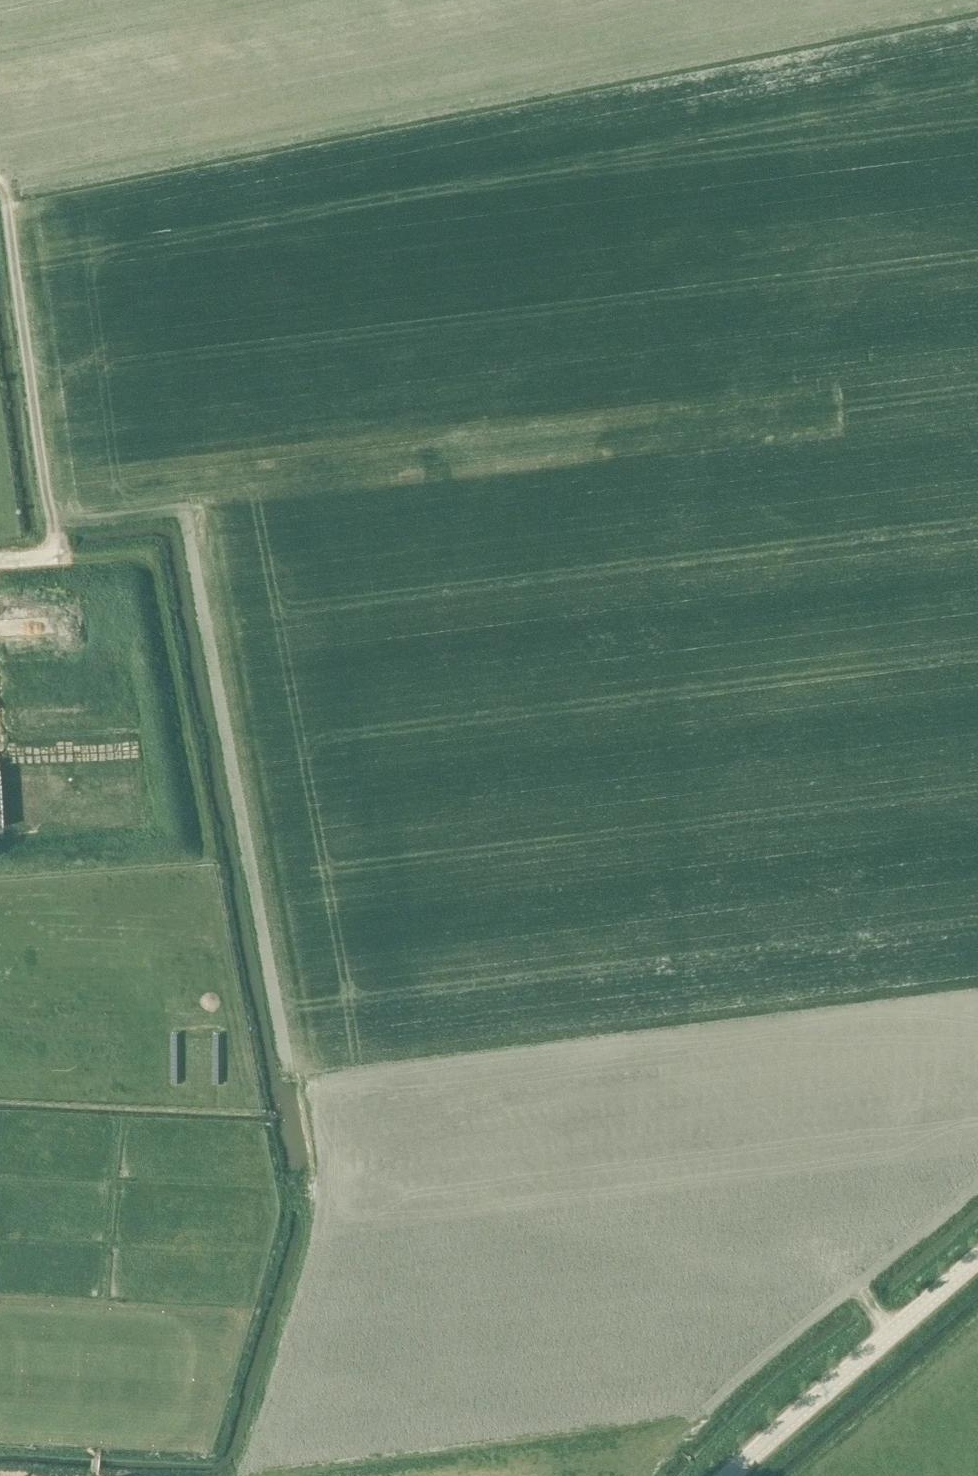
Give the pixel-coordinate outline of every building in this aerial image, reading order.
[(71,612),(44,614),(45,624),(72,622),(71,612)]
